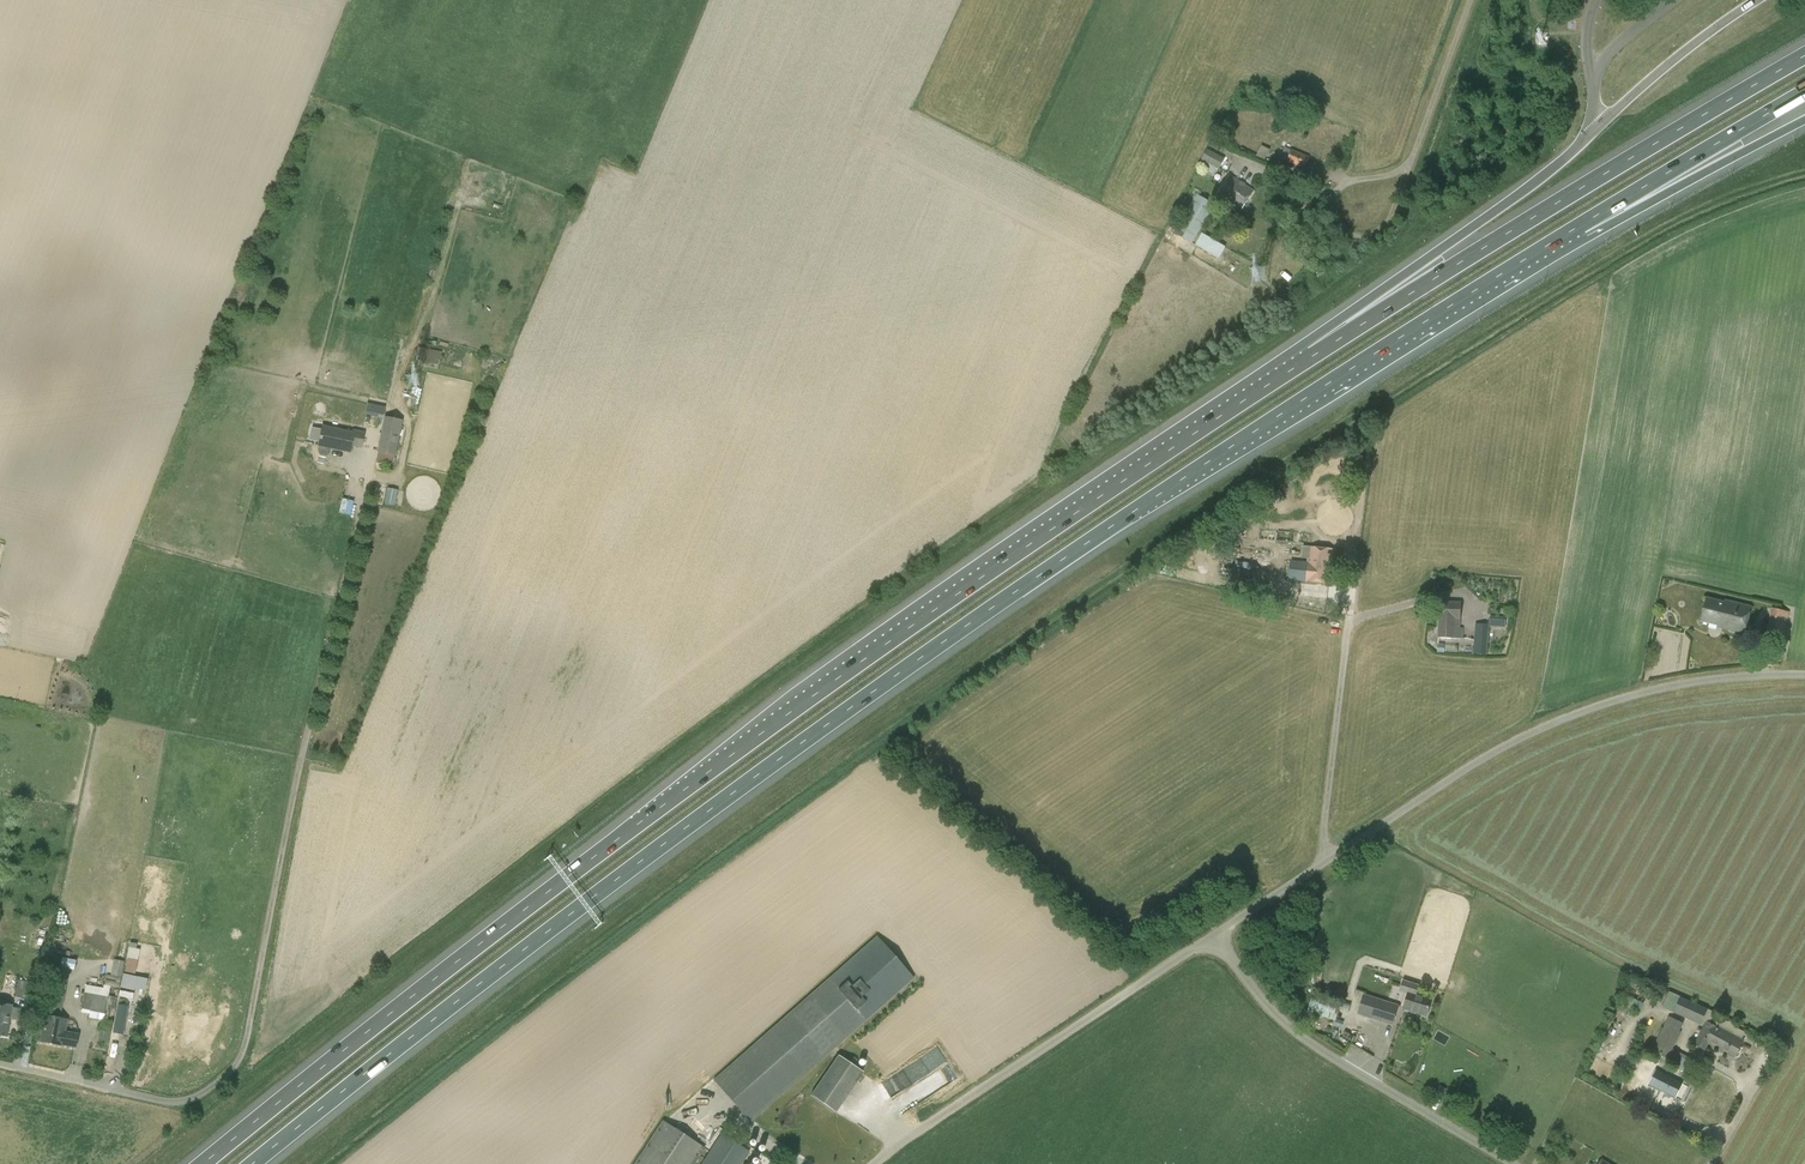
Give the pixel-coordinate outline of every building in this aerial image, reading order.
[(1256,156),(1265,160),(1270,150),(1261,145),(1256,156)] [(1285,148),(1280,158),(1304,168),(1309,157),(1292,150),(1292,151),(1285,148)] [(1207,149),(1202,160),(1219,169),(1225,158),(1207,149)] [(1253,191),(1230,176),(1218,194),(1242,209),(1253,191)] [(1215,205),(1196,194),(1174,232),(1193,243),(1215,205)] [(1226,247),(1202,233),(1195,245),(1219,259),(1226,247)] [(416,360),(439,365),(441,352),(418,347),(416,360)] [(363,413),(381,417),(384,406),(366,402),(363,413)] [(395,455),(402,421),(385,417),(377,452),(395,455)] [(319,445),(319,446),(318,451),(319,454),(321,455),(325,456),(328,455),(330,454),(331,448),(350,452),(351,446),(361,448),(365,432),(353,429),(352,434),(322,427),(319,445)] [(384,502),(395,503),(397,489),(386,487),(384,502)] [(1332,563),(1334,550),(1292,546),(1289,579),(1306,581),(1330,583),(1332,563)] [(1750,608),(1724,601),(1724,603),(1707,598),(1701,621),(1717,625),(1716,627),(1744,634),(1745,629),(1750,608)] [(1465,628),(1462,628),(1463,603),(1440,602),(1439,638),(1464,639),(1465,628)] [(1780,611),(1771,608),(1770,615),(1764,636),(1783,641),(1789,613),(1780,611)] [(1490,624),(1490,626),(1506,627),(1507,618),(1490,617),(1490,624)] [(1488,624),(1475,623),(1473,654),(1486,655),(1488,624)] [(121,977),(125,962),(114,959),(111,975),(121,977)] [(720,1071),(713,1078),(749,1120),(865,1019),(828,977),(720,1071)] [(1625,984),(1641,991),(1643,985),(1628,978),(1625,984)] [(1432,1000),(1417,996),(1420,985),(1403,979),(1401,987),(1400,992),(1408,994),(1404,1008),(1415,1012),(1427,1015),(1432,1000)] [(15,996),(29,999),(32,983),(18,980),(15,996)] [(106,1007),(114,1009),(117,998),(109,996),(110,989),(86,985),(82,1009),(90,1010),(89,1018),(106,1021),(109,1012),(105,1011),(106,1007)] [(1742,1042),(1741,1041),(1746,1032),(1731,1025),(1733,1021),(1708,1009),(1669,991),(1664,1001),(1662,1007),(1700,1025),(1703,1020),(1707,1023),(1695,1045),(1704,1050),(1708,1043),(1734,1057),(1742,1042)] [(1625,994),(1621,1004),(1640,1012),(1644,1002),(1625,994)] [(1398,1007),(1364,996),(1358,1015),(1393,1025),(1398,1007)] [(1336,1020),(1341,1005),(1319,998),(1313,1013),(1336,1020)] [(119,999),(113,1033),(123,1035),(129,1006),(124,1005),(125,1000),(119,999)] [(12,1007),(13,1005),(0,1003),(0,1034),(7,1036),(10,1019),(17,1020),(18,1013),(20,1013),(21,1009),(12,1007)] [(68,1021),(44,1016),(42,1026),(44,1026),(41,1041),(62,1045),(76,1048),(79,1034),(65,1032),(65,1030),(66,1030),(68,1021)] [(1652,1051),(1668,1060),(1666,1063),(1678,1069),(1684,1057),(1672,1051),(1680,1033),(1679,1032),(1684,1023),(1669,1016),(1666,1023),(1665,1025),(1652,1051)] [(924,1073),(947,1061),(940,1048),(913,1062),(915,1066),(919,1064),(924,1073)] [(838,1054),(810,1095),(836,1112),(863,1072),(838,1054)] [(1656,1069),(1648,1084),(1676,1098),(1683,1083),(1656,1069)] [(661,1121),(634,1163),(692,1163),(703,1148),(664,1123),(661,1121)] [(750,1152),(721,1134),(701,1163),(742,1163),(750,1152)]
